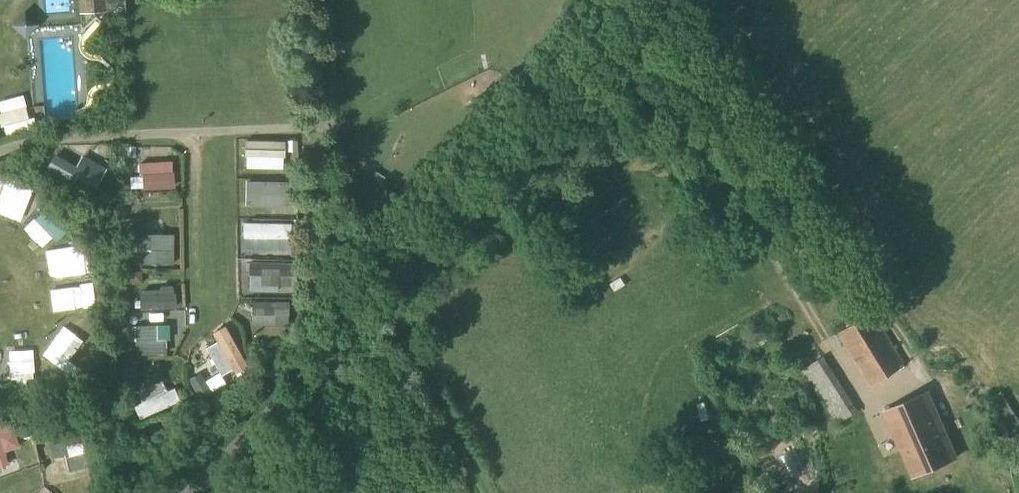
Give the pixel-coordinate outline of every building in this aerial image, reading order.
[(53,11),(74,10),(74,0),(52,0),(53,11)] [(106,12),(105,0),(78,0),(79,14),(106,12)] [(42,22),(21,20),(20,30),(40,33),(42,22)] [(3,98),(6,132),(36,129),(32,95),(3,98)] [(160,149),(160,162),(175,163),(175,150),(160,149)] [(148,190),(177,188),(175,166),(147,167),(148,190)] [(253,207),(300,204),(299,166),(252,168),(253,207)] [(13,181),(10,192),(35,198),(38,187),(13,181)] [(53,206),(49,223),(70,228),(73,210),(53,206)] [(43,219),(33,231),(49,244),(59,232),(43,219)] [(295,245),(295,222),(254,221),(254,245),(295,245)] [(145,261),(178,261),(178,248),(175,248),(175,233),(145,233),(145,261)] [(87,242),(50,247),(54,279),(91,275),(87,242)] [(287,265),(284,251),(249,256),(252,271),(287,265)] [(178,285),(144,287),(145,300),(179,298),(178,285)] [(87,286),(78,286),(79,308),(88,308),(87,286)] [(144,311),(181,309),(180,299),(144,301),(144,311)] [(871,388),(907,365),(873,312),(838,334),(871,388)] [(141,325),(143,347),(172,345),(171,335),(165,335),(165,323),(141,325)] [(70,368),(91,339),(69,324),(48,353),(70,368)] [(39,367),(38,354),(15,357),(16,370),(39,367)] [(837,425),(858,411),(823,357),(802,370),(837,425)] [(226,364),(201,375),(207,388),(231,376),(226,364)] [(179,392),(141,400),(144,415),(183,407),(179,392)] [(1018,428),(1018,419),(1001,392),(990,400),(1012,433),(1018,428)] [(913,478),(956,459),(927,393),(885,411),(913,478)] [(18,464),(13,452),(28,445),(16,419),(0,426),(0,465),(2,471),(18,464)] [(60,459),(101,450),(98,436),(57,446),(60,459)] [(1008,464),(1016,492),(1018,492),(1018,461),(1008,464)]
